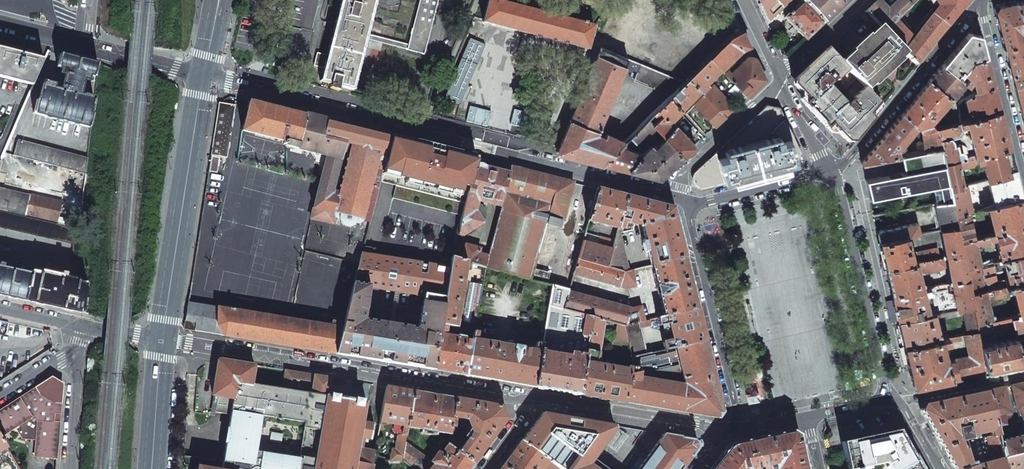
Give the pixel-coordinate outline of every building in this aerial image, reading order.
[(320,81),(331,84),(330,87),(331,88),(332,89),(338,91),(339,86),(354,90),(377,0),(341,0),(320,81)] [(407,50),(424,54),(438,0),(420,0),(407,50)] [(483,22),(588,49),(594,26),(586,24),(586,23),(583,22),(583,24),(565,19),(567,12),(523,0),(499,0),(498,1),(494,0),(488,0),(483,22)] [(774,0),(765,0),(758,7),(763,16),(766,23),(782,8),(774,0)] [(806,41),(825,23),(804,0),(803,0),(785,17),(806,41)] [(804,0),(825,23),(840,8),(849,0),(805,0),(804,0)] [(890,7),(893,10),(889,13),(877,0),(866,11),(880,26),(885,31),(896,21),(918,0),(898,0),(890,7)] [(925,0),(918,0),(896,21),(904,29),(928,5),(925,0)] [(937,7),(931,14),(947,27),(959,12),(967,1),(968,0),(933,0),(937,7)] [(1013,85),(1023,82),(1023,37),(1023,33),(1014,0),(997,4),(994,9),(1004,50),(1013,85)] [(1023,33),(1023,32),(1023,0),(1017,0),(1014,0),(1023,33)] [(947,27),(931,14),(912,39),(903,51),(905,52),(904,53),(916,65),(918,62),(933,44),(947,27)] [(896,21),(885,31),(903,51),(912,39),(904,29),(896,21)] [(885,31),(880,26),(841,63),(865,89),(904,53),(905,52),(903,51),(885,31)] [(729,36),(709,56),(721,69),(742,48),(749,45),(742,30),(729,36)] [(963,72),(972,61),(986,56),(982,43),(980,35),(968,32),(941,65),(958,78),(963,72)] [(484,45),(470,38),(445,98),(459,105),(484,45)] [(27,84),(33,85),(44,59),(36,57),(28,55),(0,48),(0,77),(27,84)] [(561,145),(557,152),(580,158),(602,163),(619,146),(623,143),(606,135),(605,135),(604,138),(594,134),(625,66),(628,59),(601,48),(573,116),(573,115),(560,144),(561,145)] [(855,139),(873,117),(881,108),(881,107),(865,89),(841,63),(827,48),(797,76),(797,87),(798,89),(806,98),(811,93),(815,98),(810,102),(829,123),(834,118),(838,123),(834,128),(844,139),(855,139)] [(65,74),(61,91),(53,89),(54,85),(45,82),(43,83),(38,100),(37,100),(34,113),(90,127),(93,114),(91,113),(94,99),(92,97),(83,95),(81,96),(78,95),(83,79),(93,81),(98,63),(60,53),(57,67),(62,68),(61,73),(65,74)] [(688,77),(700,89),(706,84),(721,69),(709,56),(688,77)] [(972,61),(963,72),(968,77),(963,83),(964,84),(967,86),(972,90),(993,85),(989,68),(986,56),(972,61)] [(728,70),(724,73),(735,85),(747,97),(765,79),(756,60),(755,58),(752,57),(750,57),(748,57),(745,59),(730,73),(728,70)] [(628,59),(625,66),(637,71),(640,64),(628,59)] [(683,81),(640,64),(637,71),(634,79),(670,94),(683,81)] [(940,66),(929,80),(950,98),(952,99),(964,84),(963,83),(958,78),(941,65),(940,66)] [(968,77),(963,72),(958,78),(963,83),(968,77)] [(681,110),(700,89),(688,77),(688,76),(683,81),(670,94),(669,96),(681,109),(681,110)] [(950,98),(929,80),(913,99),(901,113),(917,127),(919,128),(922,131),(936,127),(930,123),(935,117),(937,119),(939,116),(937,115),(939,112),(950,98)] [(1022,118),(1023,118),(1023,82),(1013,85),(1018,104),(1022,118)] [(706,84),(700,89),(704,94),(726,117),(735,108),(712,85),(710,87),(706,84)] [(735,85),(729,91),(741,102),(747,97),(735,85)] [(972,90),(964,98),(970,119),(999,111),(999,107),(996,95),(993,85),(972,90)] [(967,86),(961,94),(964,98),(972,90),(967,86)] [(811,93),(806,98),(809,101),(810,102),(815,98),(811,93)] [(694,105),(715,127),(726,117),(704,94),(694,105)] [(657,130),(661,134),(673,124),(669,120),(681,110),(681,109),(669,96),(656,108),(662,114),(652,124),(657,130)] [(952,99),(950,98),(939,112),(943,114),(948,118),(946,125),(959,121),(965,120),(957,104),(955,102),(952,99)] [(959,102),(957,104),(965,120),(970,119),(964,98),(959,102)] [(249,101),(241,131),(284,141),(283,144),(286,145),(285,146),(297,148),(305,115),(249,101)] [(816,117),(826,128),(830,124),(829,123),(810,102),(809,101),(805,105),(816,117)] [(219,102),(210,156),(219,157),(225,158),(227,158),(235,105),(219,102)] [(780,137),(767,105),(707,161),(717,158),(726,156),(725,151),(780,137)] [(779,107),(767,105),(780,137),(781,141),(790,139),(796,161),(800,152),(785,119),(779,107)] [(965,120),(972,149),(974,155),(980,154),(1009,146),(1003,126),(999,111),(970,119),(965,120)] [(879,140),(861,162),(899,155),(898,150),(898,149),(915,128),(917,130),(919,128),(917,127),(901,113),(898,117),(879,140)] [(305,115),(297,148),(326,155),(341,159),(345,144),(350,145),(354,126),(327,119),(305,114),(305,115)] [(838,123),(834,118),(829,123),(830,124),(834,128),(838,123)] [(647,119),(629,137),(637,146),(649,136),(649,137),(657,130),(652,124),(647,119)] [(946,125),(936,127),(939,139),(949,136),(958,134),(961,129),(959,121),(946,125)] [(683,156),(694,145),(674,123),(673,124),(661,134),(664,137),(683,156)] [(385,134),(354,126),(350,145),(338,191),(333,212),(335,213),(335,214),(335,215),(336,216),(336,217),(337,217),(338,218),(340,218),(340,220),(341,222),(343,224),(345,226),(347,226),(349,226),(351,226),(353,224),(355,222),(356,222),(357,223),(358,223),(360,222),(362,220),(362,219),(385,134)] [(936,127),(922,131),(925,150),(940,147),(939,139),(936,127)] [(392,136),(385,134),(362,219),(369,220),(380,181),(392,136)] [(432,146),(392,136),(380,181),(395,185),(392,198),(462,217),(467,198),(475,163),(476,157),(432,146)] [(949,136),(939,139),(940,147),(944,163),(956,160),(965,158),(963,152),(960,150),(957,150),(956,145),(956,143),(953,144),(952,139),(949,136)] [(639,155),(629,170),(660,178),(673,165),(683,156),(664,137),(655,145),(654,144),(652,146),(650,144),(644,151),(639,155)] [(780,137),(725,151),(726,156),(717,158),(723,181),(732,179),(732,180),(749,175),(766,171),(790,165),(795,163),(796,161),(790,139),(781,141),(780,137)] [(18,139),(13,155),(86,174),(88,157),(18,139)] [(341,159),(334,190),(338,191),(350,145),(345,144),(341,159)] [(961,144),(956,145),(957,150),(960,150),(963,152),(965,158),(973,155),(974,155),(972,149),(967,150),(966,148),(961,144)] [(619,146),(602,163),(617,167),(629,170),(639,155),(619,146)] [(1009,146),(980,154),(982,162),(987,179),(1015,172),(1014,168),(1009,146)] [(900,155),(904,170),(898,171),(865,179),(869,199),(939,185),(942,202),(951,200),(949,189),(944,163),(940,147),(925,150),(912,153),(909,153),(905,154),(900,155)] [(974,155),(973,155),(975,163),(982,162),(980,154),(974,155)] [(326,155),(313,208),(314,208),(333,212),(338,191),(334,190),(341,159),(326,155)] [(965,158),(956,160),(958,170),(973,167),(975,163),(973,155),(965,158)] [(210,156),(208,171),(216,173),(219,157),(210,156)] [(717,158),(707,161),(695,172),(694,173),(694,174),(693,174),(693,177),(693,179),(693,181),(695,184),(696,185),(699,187),(701,187),(704,187),(732,180),(732,179),(723,181),(717,158)] [(956,160),(944,163),(949,189),(961,186),(958,170),(956,160)] [(500,206),(509,172),(485,166),(484,164),(481,163),(479,163),(477,164),(475,163),(467,198),(478,200),(500,206)] [(488,256),(485,267),(486,267),(531,280),(534,269),(546,224),(548,217),(560,220),(562,221),(563,220),(573,182),(541,174),(510,166),(509,172),(500,206),(488,256)] [(1015,172),(987,179),(988,183),(993,205),(1022,198),(1021,194),(1015,172)] [(973,183),(964,185),(970,210),(983,207),(981,198),(977,199),(973,183)] [(961,186),(949,189),(951,200),(954,214),(970,210),(964,185),(961,186)] [(32,218),(57,224),(61,202),(0,188),(0,211),(32,218)] [(597,188),(588,221),(617,229),(618,227),(627,195),(612,192),(597,188)] [(627,195),(618,227),(621,228),(623,228),(625,221),(637,224),(637,226),(640,227),(640,225),(641,225),(676,216),(673,207),(650,201),(627,195)] [(462,217),(459,234),(463,235),(483,223),(483,222),(480,221),(484,219),(484,215),(480,207),(477,206),(478,200),(467,198),(462,217)] [(988,206),(989,211),(994,233),(1023,225),(1023,206),(1022,198),(993,205),(988,206)] [(942,202),(934,203),(939,229),(956,226),(954,214),(951,200),(942,202)] [(970,210),(954,214),(956,226),(960,243),(980,238),(979,233),(974,234),(970,216),(989,211),(988,206),(983,207),(970,210)] [(333,212),(314,208),(312,215),(335,220),(336,217),(336,216),(335,215),(335,214),(335,213),(333,212)] [(28,234),(32,218),(0,211),(0,228),(28,234)] [(335,220),(312,215),(311,218),(334,223),(335,220)] [(676,216),(641,225),(644,239),(642,240),(643,242),(642,243),(644,250),(645,252),(648,252),(651,265),(686,257),(680,234),(676,216)] [(548,217),(546,224),(558,227),(560,220),(548,217)] [(32,218),(28,234),(72,244),(73,260),(76,266),(79,274),(84,274),(83,279),(87,280),(89,256),(88,233),(87,231),(57,224),(32,218)] [(879,232),(877,232),(879,241),(906,236),(916,234),(918,233),(919,233),(917,224),(916,223),(898,226),(887,229),(880,230),(879,231),(879,232)] [(994,233),(995,238),(1001,259),(1023,253),(1023,225),(994,233)] [(956,226),(939,229),(941,237),(945,256),(962,252),(960,243),(956,226)] [(613,241),(585,233),(584,235),(582,242),(612,250),(612,246),(613,241)] [(612,246),(612,250),(607,267),(624,272),(628,271),(620,233),(616,234),(612,246)] [(980,238),(960,243),(962,252),(965,268),(980,264),(976,245),(990,241),(990,239),(995,238),(994,233),(980,238)] [(906,236),(879,241),(883,257),(886,268),(912,263),(910,253),(906,236)] [(582,242),(578,259),(607,267),(612,250),(582,242)] [(462,257),(461,260),(467,262),(485,267),(488,256),(479,253),(480,249),(466,245),(465,247),(462,257)] [(935,248),(910,253),(912,263),(916,262),(918,261),(939,257),(938,250),(935,248)] [(962,252),(945,256),(950,283),(967,279),(965,268),(962,252)] [(1001,259),(1004,271),(1005,277),(1007,285),(1011,284),(1023,281),(1023,253),(1001,259)] [(449,270),(360,256),(353,281),(370,284),(423,293),(444,296),(449,270)] [(444,296),(440,325),(447,326),(457,328),(458,322),(467,262),(461,260),(453,258),(451,257),(449,270),(444,296)] [(686,257),(651,265),(664,316),(698,308),(691,279),(686,257)] [(939,257),(918,261),(921,274),(936,271),(944,267),(942,257),(939,257)] [(578,259),(573,274),(620,287),(620,285),(624,272),(607,267),(578,259)] [(980,264),(965,268),(967,279),(971,294),(986,291),(991,289),(1006,285),(1007,285),(1005,277),(997,279),(996,273),(1004,271),(1001,259),(996,260),(986,263),(980,264)] [(467,262),(458,322),(475,325),(486,267),(485,267),(467,262)] [(912,263),(886,268),(889,282),(892,294),(922,288),(916,262),(912,263)] [(25,300),(31,271),(30,271),(29,274),(0,267),(0,294),(25,300)] [(534,269),(531,280),(547,284),(550,273),(534,269)] [(624,272),(620,285),(627,287),(636,285),(633,276),(632,270),(628,271),(624,272)] [(55,306),(84,313),(87,283),(78,281),(78,279),(66,277),(67,273),(58,271),(57,275),(40,271),(39,273),(31,271),(25,300),(55,306)] [(967,279),(950,283),(956,309),(962,308),(973,306),(971,294),(967,279)] [(342,327),(335,354),(344,355),(382,361),(422,368),(433,370),(440,325),(444,296),(423,293),(417,327),(364,319),(370,284),(353,281),(345,314),(342,327)] [(1011,284),(1019,314),(1023,313),(1023,281),(1011,284)] [(950,283),(928,287),(929,290),(930,289),(931,293),(923,294),(927,314),(938,312),(956,309),(950,283)] [(1006,285),(991,289),(992,293),(993,296),(995,297),(1006,294),(1007,289),(1006,285)] [(542,344),(541,351),(570,356),(571,352),(586,355),(587,349),(592,317),(563,309),(568,293),(569,290),(552,286),(542,344)] [(922,288),(892,294),(895,308),(898,320),(927,314),(923,294),(922,288)] [(986,291),(971,294),(973,306),(977,324),(992,320),(987,295),(986,291)] [(563,309),(592,317),(605,320),(617,324),(625,326),(631,309),(568,293),(563,309)] [(188,302),(185,321),(196,323),(194,331),(224,335),(216,325),(216,307),(188,302)] [(250,307),(230,304),(229,309),(249,312),(250,307)] [(973,306),(962,308),(967,334),(978,331),(977,324),(973,306)] [(229,309),(216,307),(216,325),(224,335),(335,354),(342,327),(336,326),(290,318),(280,317),(269,315),(260,314),(249,312),(229,309)] [(631,309),(625,326),(639,322),(644,321),(641,307),(632,310),(631,309)] [(658,318),(657,318),(659,326),(668,324),(672,340),(662,342),(664,350),(674,347),(706,340),(701,323),(698,308),(664,316),(661,317),(658,318)] [(927,314),(898,320),(901,334),(904,346),(939,339),(938,333),(934,316),(939,315),(938,312),(927,314)] [(345,314),(338,313),(336,326),(342,327),(345,314)] [(1010,316),(1012,325),(1023,322),(1023,313),(1019,314),(1010,316)] [(1010,316),(992,320),(995,334),(1014,330),(1012,325),(1010,316)] [(605,320),(592,317),(587,349),(600,351),(605,320)] [(644,321),(639,322),(641,328),(650,326),(650,328),(656,326),(654,319),(644,321)] [(992,320),(977,324),(978,331),(981,345),(997,341),(995,334),(992,320)] [(185,321),(183,329),(194,331),(196,323),(185,321)] [(628,342),(632,358),(646,354),(643,341),(641,328),(639,322),(625,326),(628,342)] [(1012,325),(1014,330),(1016,337),(1018,347),(1023,346),(1023,322),(1012,325)] [(625,326),(617,324),(614,340),(628,342),(625,326)] [(440,325),(433,370),(451,373),(466,375),(472,341),(465,339),(464,338),(457,337),(454,338),(445,336),(447,326),(440,325)] [(447,326),(445,336),(454,338),(457,337),(459,328),(457,328),(447,326)] [(951,330),(938,333),(939,339),(948,337),(953,337),(951,330)] [(967,334),(964,334),(968,355),(982,352),(981,345),(978,331),(967,334)] [(472,341),(466,375),(485,378),(500,381),(518,384),(535,387),(541,351),(542,344),(536,343),(535,350),(476,340),(478,333),(474,332),(472,341)] [(939,339),(904,346),(909,367),(914,386),(934,382),(950,378),(946,360),(942,344),(949,342),(949,341),(948,337),(939,339)] [(997,341),(981,345),(982,352),(986,370),(1007,366),(1022,363),(1018,347),(1016,337),(997,341)] [(629,374),(625,402),(673,410),(719,418),(723,412),(714,376),(706,340),(674,347),(683,383),(629,374)] [(630,369),(629,374),(683,383),(674,347),(664,350),(646,354),(632,358),(630,367),(630,369)] [(600,351),(587,349),(586,355),(585,362),(598,364),(600,351)] [(541,351),(535,387),(558,391),(579,394),(585,362),(586,355),(571,352),(570,356),(541,351)] [(968,355),(954,358),(958,377),(972,373),(986,370),(982,352),(968,355)] [(954,358),(946,360),(950,378),(958,377),(954,358)] [(251,384),(254,366),(218,360),(212,396),(217,396),(248,402),(251,384)] [(585,362),(579,394),(603,398),(625,402),(629,374),(630,369),(630,367),(627,366),(627,369),(598,364),(585,362)] [(285,371),(282,389),(251,384),(248,402),(217,396),(215,412),(230,415),(221,468),(315,468),(326,397),(329,397),(327,396),(321,395),(322,391),(328,392),(330,392),(332,378),(306,374),(285,371)] [(22,439),(36,440),(35,456),(46,457),(56,457),(60,418),(63,383),(52,377),(0,411),(0,437),(15,428),(22,439)] [(1010,386),(1016,411),(1019,410),(1022,420),(1023,430),(1023,383),(1010,386)] [(1004,387),(987,391),(996,432),(1010,429),(1012,425),(1009,415),(1010,414),(1004,387)] [(386,388),(381,423),(403,427),(402,435),(400,435),(398,436),(396,449),(392,449),(391,460),(401,460),(404,443),(407,428),(413,392),(399,389),(386,388)] [(1001,453),(998,441),(996,432),(987,391),(953,398),(923,404),(920,410),(941,447),(954,468),(961,468),(973,466),(972,462),(969,463),(962,440),(969,438),(969,436),(990,431),(991,436),(983,438),(986,450),(988,449),(989,453),(990,453),(990,456),(1001,453)] [(413,392),(407,428),(421,430),(420,433),(424,434),(432,436),(432,435),(435,436),(436,433),(450,435),(456,399),(434,395),(413,392)] [(376,450),(364,449),(365,442),(368,443),(369,439),(372,439),(375,424),(371,423),(373,411),(366,410),(367,403),(362,402),(362,401),(356,400),(338,397),(332,396),(332,397),(329,397),(326,397),(315,468),(373,468),(376,450)] [(456,399),(450,435),(448,444),(474,463),(491,440),(507,418),(502,406),(456,399)] [(542,413),(521,440),(561,468),(596,468),(588,463),(616,426),(542,413)] [(766,465),(771,464),(772,468),(804,468),(797,436),(790,432),(777,435),(746,442),(733,445),(730,446),(728,447),(726,450),(714,467),(712,468),(767,468),(766,465)] [(663,434),(649,452),(645,458),(637,468),(681,468),(696,448),(697,447),(697,444),(697,443),(695,440),(693,439),(663,434)] [(654,436),(645,448),(649,452),(663,434),(662,434),(658,434),(656,434),(654,436)] [(845,445),(850,468),(854,468),(858,468),(857,468),(882,463),(885,468),(920,468),(923,467),(921,462),(920,460),(914,450),(907,438),(899,442),(895,434),(845,445)] [(998,441),(1001,453),(1002,458),(1023,452),(1023,434),(998,441)] [(521,440),(509,457),(500,468),(543,468),(544,467),(546,468),(561,468),(521,440)] [(414,468),(470,468),(474,463),(448,444),(440,454),(437,452),(430,461),(404,443),(401,460),(414,468)] [(1002,458),(1004,468),(1023,468),(1023,452),(1002,458)] [(961,468),(1004,468),(1002,458),(1001,453),(990,456),(991,461),(975,465),(974,461),(972,462),(973,466),(961,468)]
